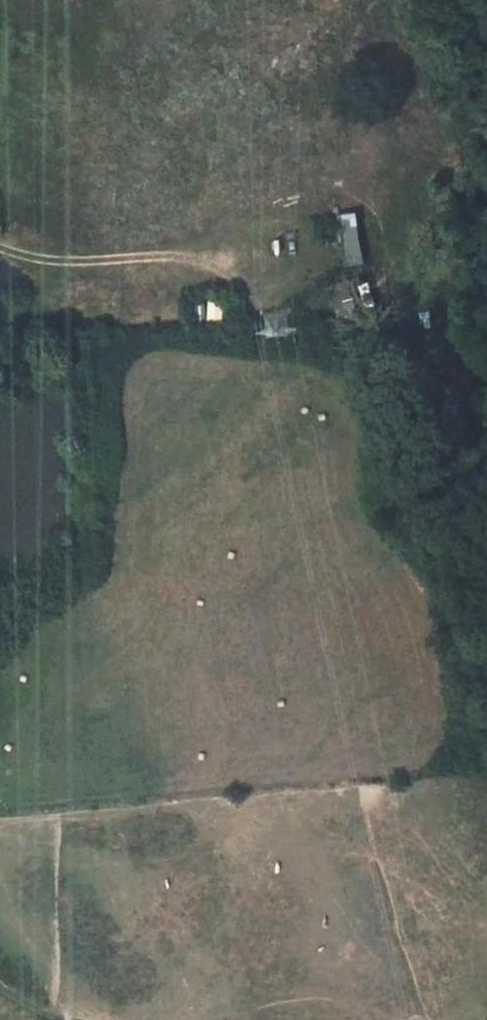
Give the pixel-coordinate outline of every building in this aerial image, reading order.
[(364,263),(356,213),(339,214),(345,265),(364,263)]
